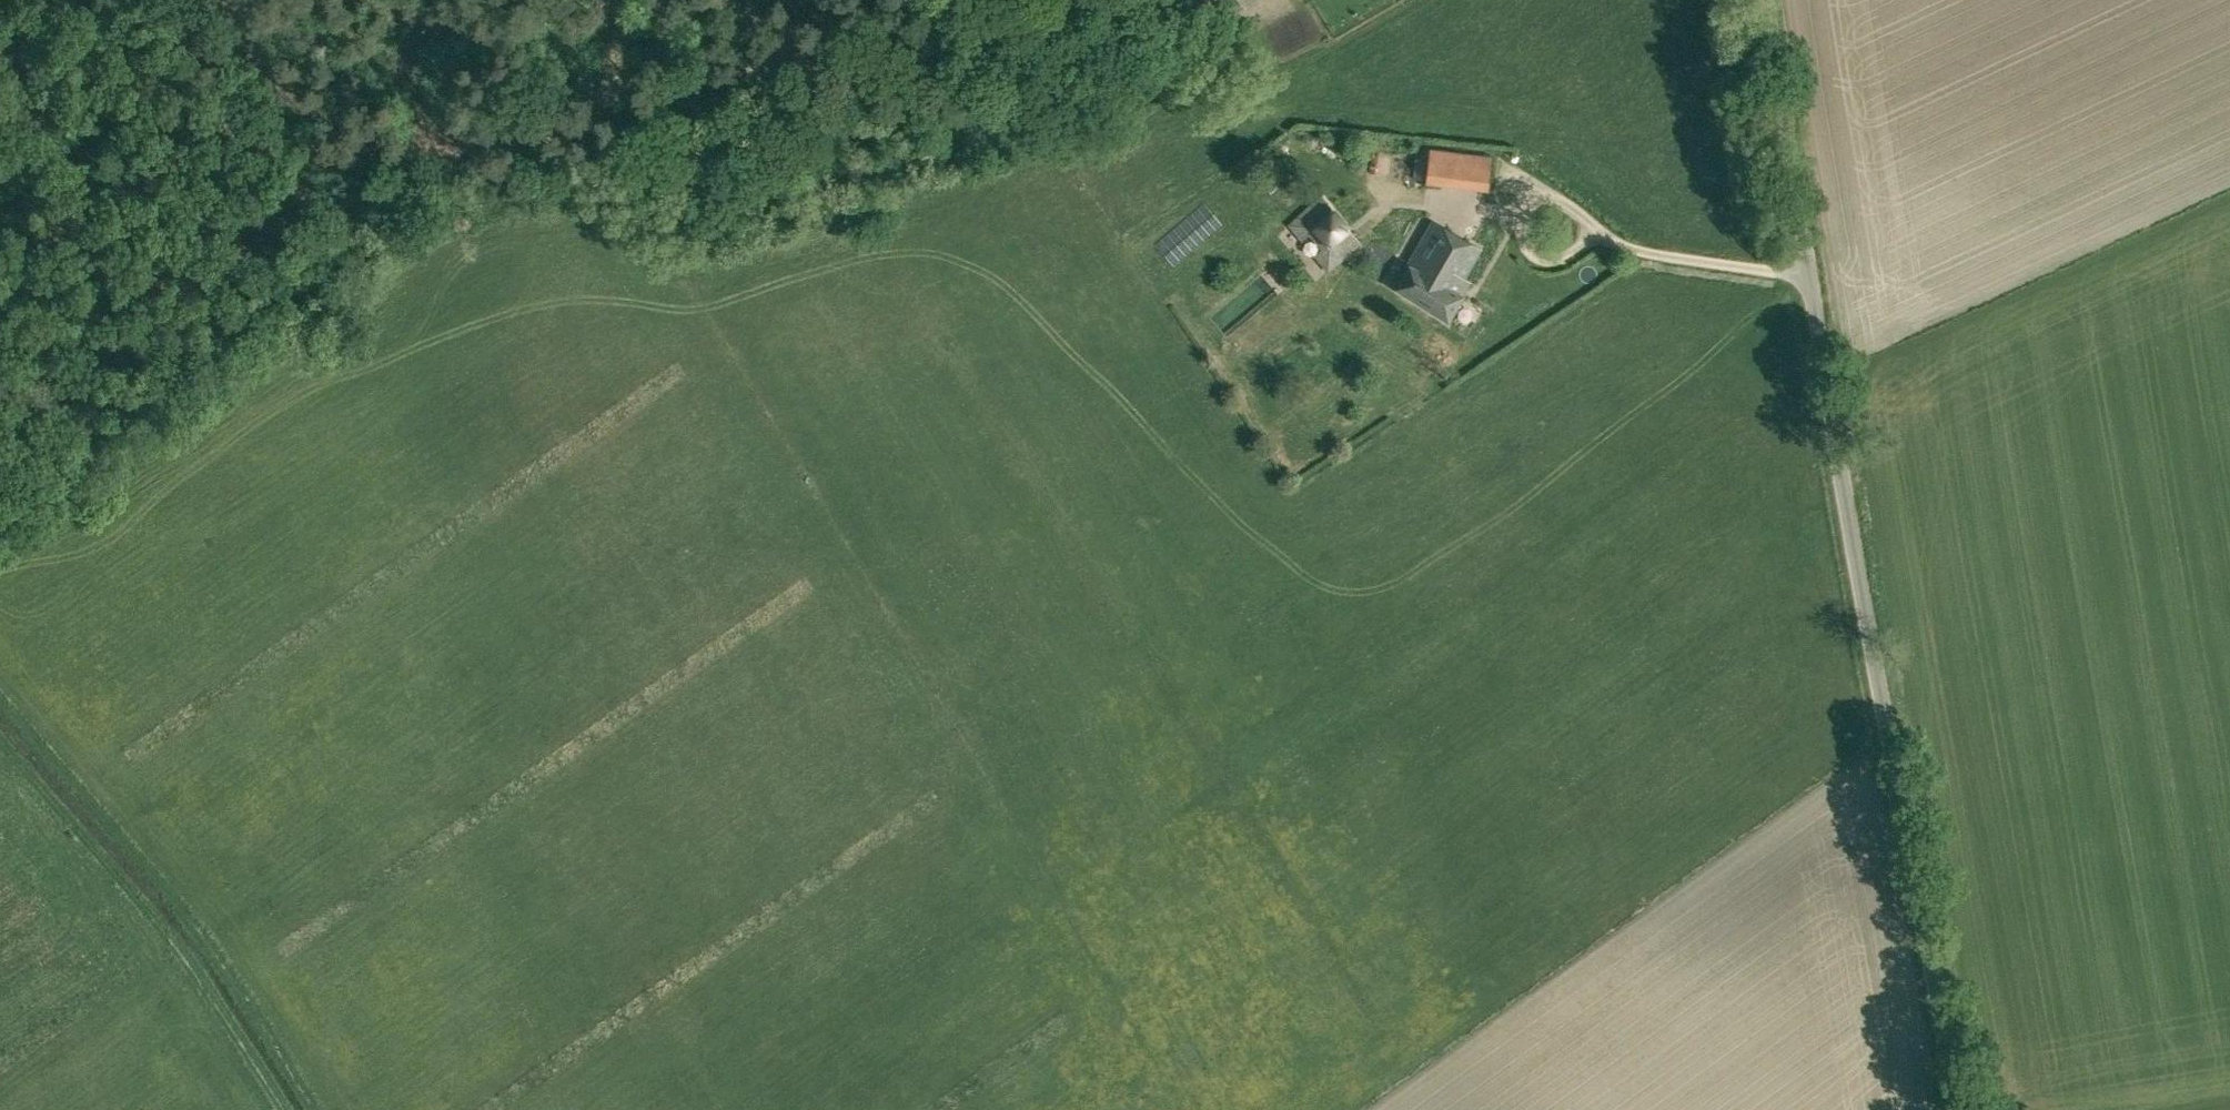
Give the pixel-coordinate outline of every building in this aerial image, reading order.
[(1430,149),(1426,183),(1488,191),(1493,157),(1430,149)] [(1289,224),(1328,272),(1361,242),(1321,195),(1289,224)] [(1396,289),(1448,320),(1464,295),(1462,294),(1470,281),(1464,277),(1480,250),(1433,221),(1408,263),(1411,265),(1396,289)]
